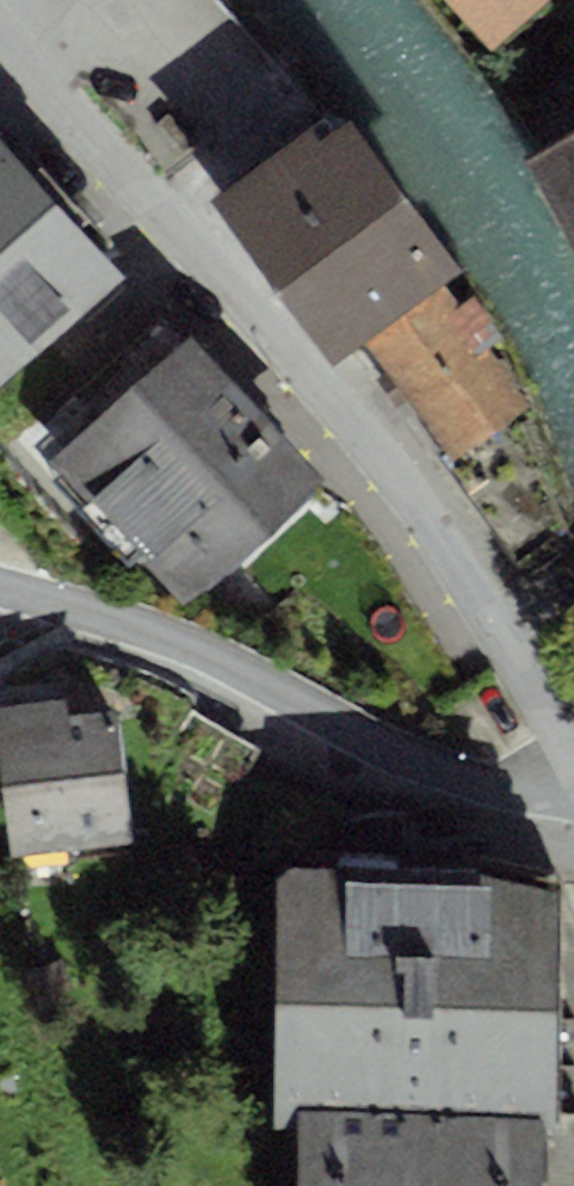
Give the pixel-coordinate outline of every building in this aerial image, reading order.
[(493,47),(547,0),(451,0),(493,47)] [(309,125),(210,197),(332,362),(362,340),(444,280),(461,267),(349,115),(319,138),(309,125)] [(526,156),(573,244),(573,128),(526,156)] [(125,275),(0,138),(0,389),(125,275)] [(444,280),(362,340),(451,465),(521,416),(533,407),(488,343),(499,336),(472,298),(462,305),(444,280)] [(56,455),(47,463),(179,605),(319,476),(188,336),(178,346),(158,324),(38,436),(56,455)] [(521,416),(451,465),(447,469),(526,579),(571,545),(521,416)] [(0,704),(0,752),(12,852),(133,837),(117,708),(70,714),(68,696),(0,704)] [(568,879),(285,868),(276,1105),(299,1106),(544,1115),(559,1116),(568,879)] [(544,1115),(543,1185),(573,1185),(573,897),(568,879),(559,1116),(544,1115)] [(299,1106),(298,1185),(543,1185),(544,1115),(299,1106)]
